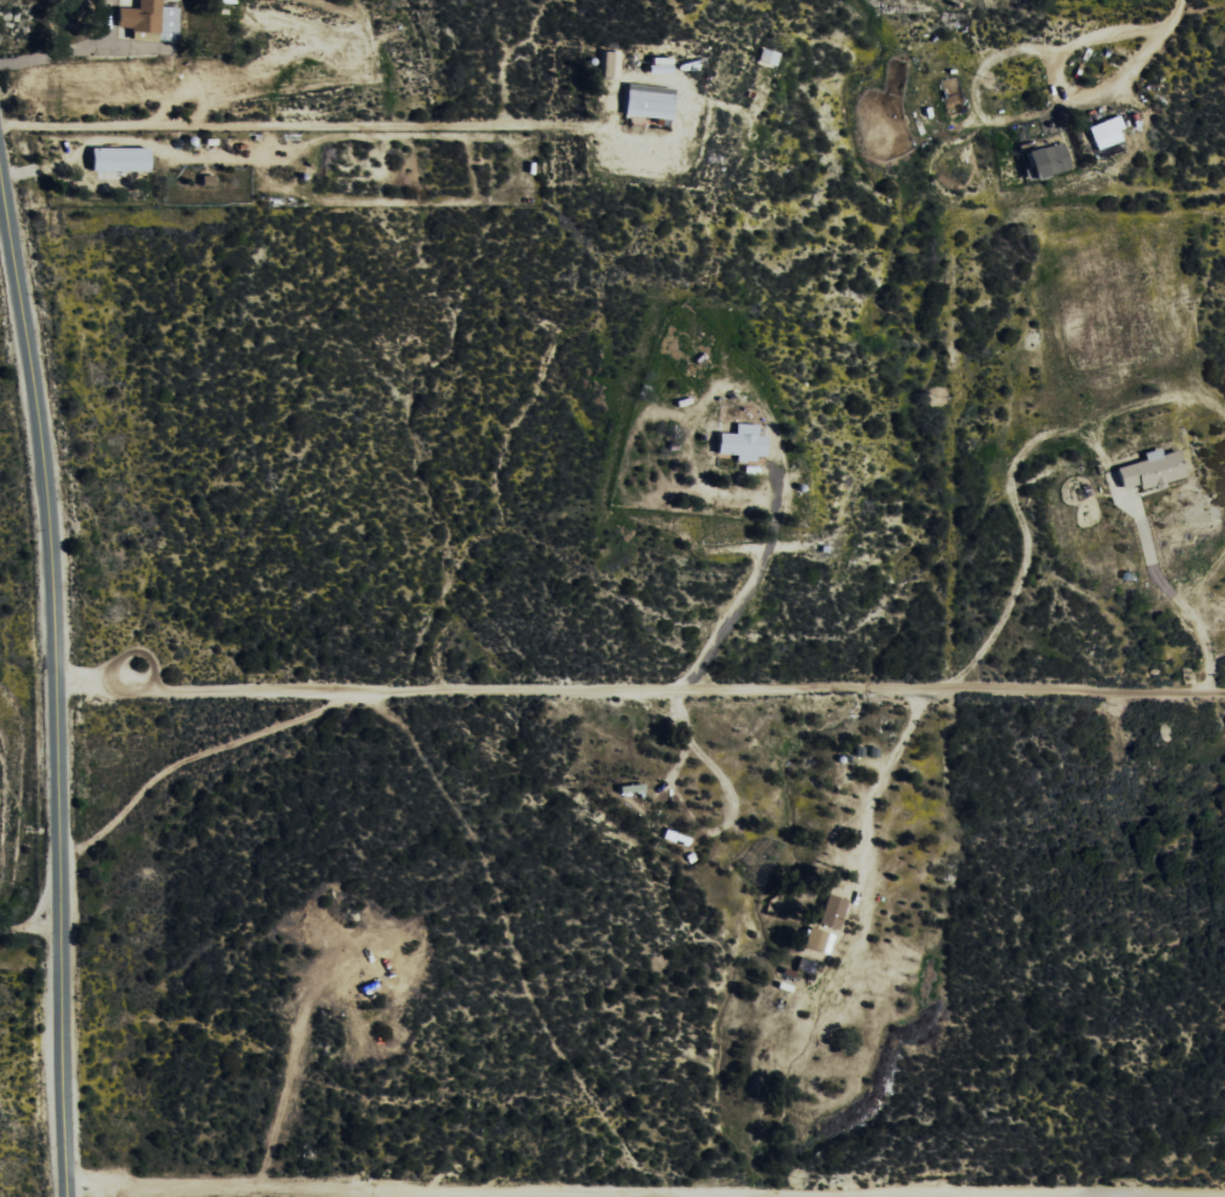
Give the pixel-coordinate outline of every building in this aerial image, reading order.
[(158,7),(158,0),(136,0),(136,9),(117,8),(115,32),(158,35),(158,36),(176,37),(178,8),(158,7)] [(599,77),(617,80),(621,55),(602,52),(599,77)] [(669,122),(673,91),(626,84),(621,115),(669,122)] [(1094,151),(1121,142),(1117,132),(1124,130),(1120,117),(1086,128),(1094,151)] [(1069,168),(1062,143),(1023,153),(1030,179),(1069,168)] [(147,149),(89,149),(89,172),(147,172),(147,149)] [(765,436),(756,435),(757,425),(734,424),(734,434),(717,433),(715,454),(735,455),(734,459),(763,460),(765,436)] [(1115,468),(1121,490),(1138,485),(1140,490),(1185,478),(1177,451),(1161,455),(1160,449),(1142,453),(1144,460),(1115,468)] [(817,924),(837,930),(846,900),(826,894),(817,924)] [(820,953),(827,934),(808,927),(801,947),(820,953)]
